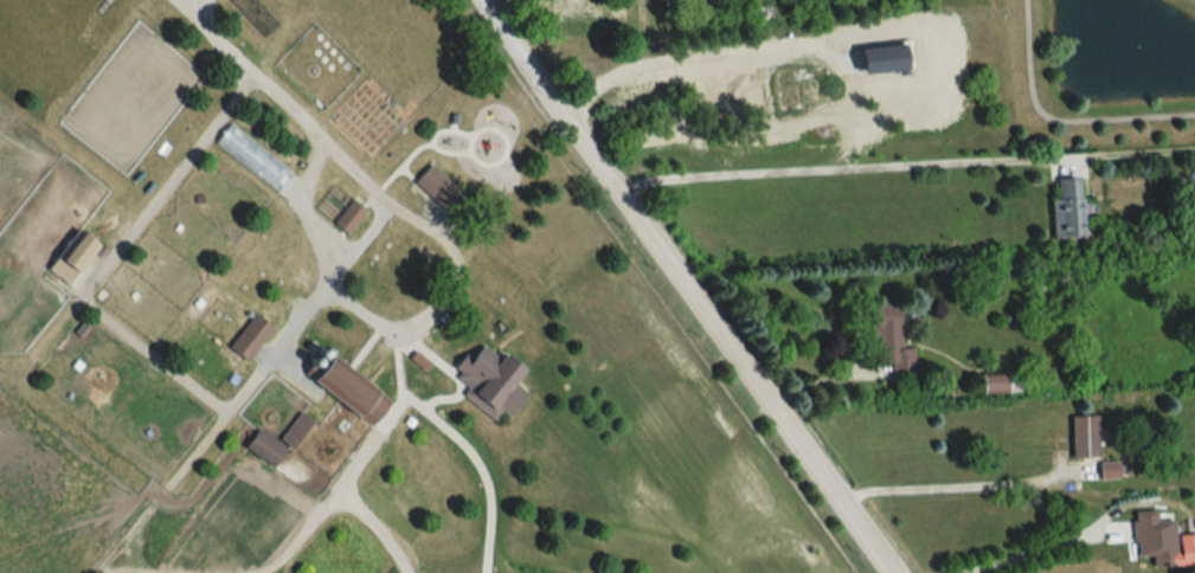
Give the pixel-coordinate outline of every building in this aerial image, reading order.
[(205,75),(136,24),(115,51),(125,59),(120,66),(134,76),(121,94),(113,88),(74,138),(128,178),(205,75)] [(213,143),(277,192),(293,171),(230,122),(213,143)] [(1052,236),(1082,236),(1081,177),(1051,177),(1052,236)] [(94,246),(76,235),(59,264),(52,261),(47,271),(71,285),(94,246)] [(873,304),(874,367),(913,366),(912,348),(901,348),(900,304),(873,304)] [(271,328),(258,318),(233,353),(246,363),(271,328)] [(493,418),(499,410),(505,415),(523,392),(513,384),(522,372),(479,338),(445,380),(493,418)] [(305,376),(352,417),(373,392),(327,351),(305,376)] [(242,447),(274,468),(305,421),(296,415),(278,442),(255,427),(242,447)] [(1069,458),(1097,458),(1097,415),(1069,415),(1069,458)] [(1175,566),(1173,519),(1157,519),(1156,510),(1133,511),(1134,556),(1151,556),(1152,567),(1175,566)]
